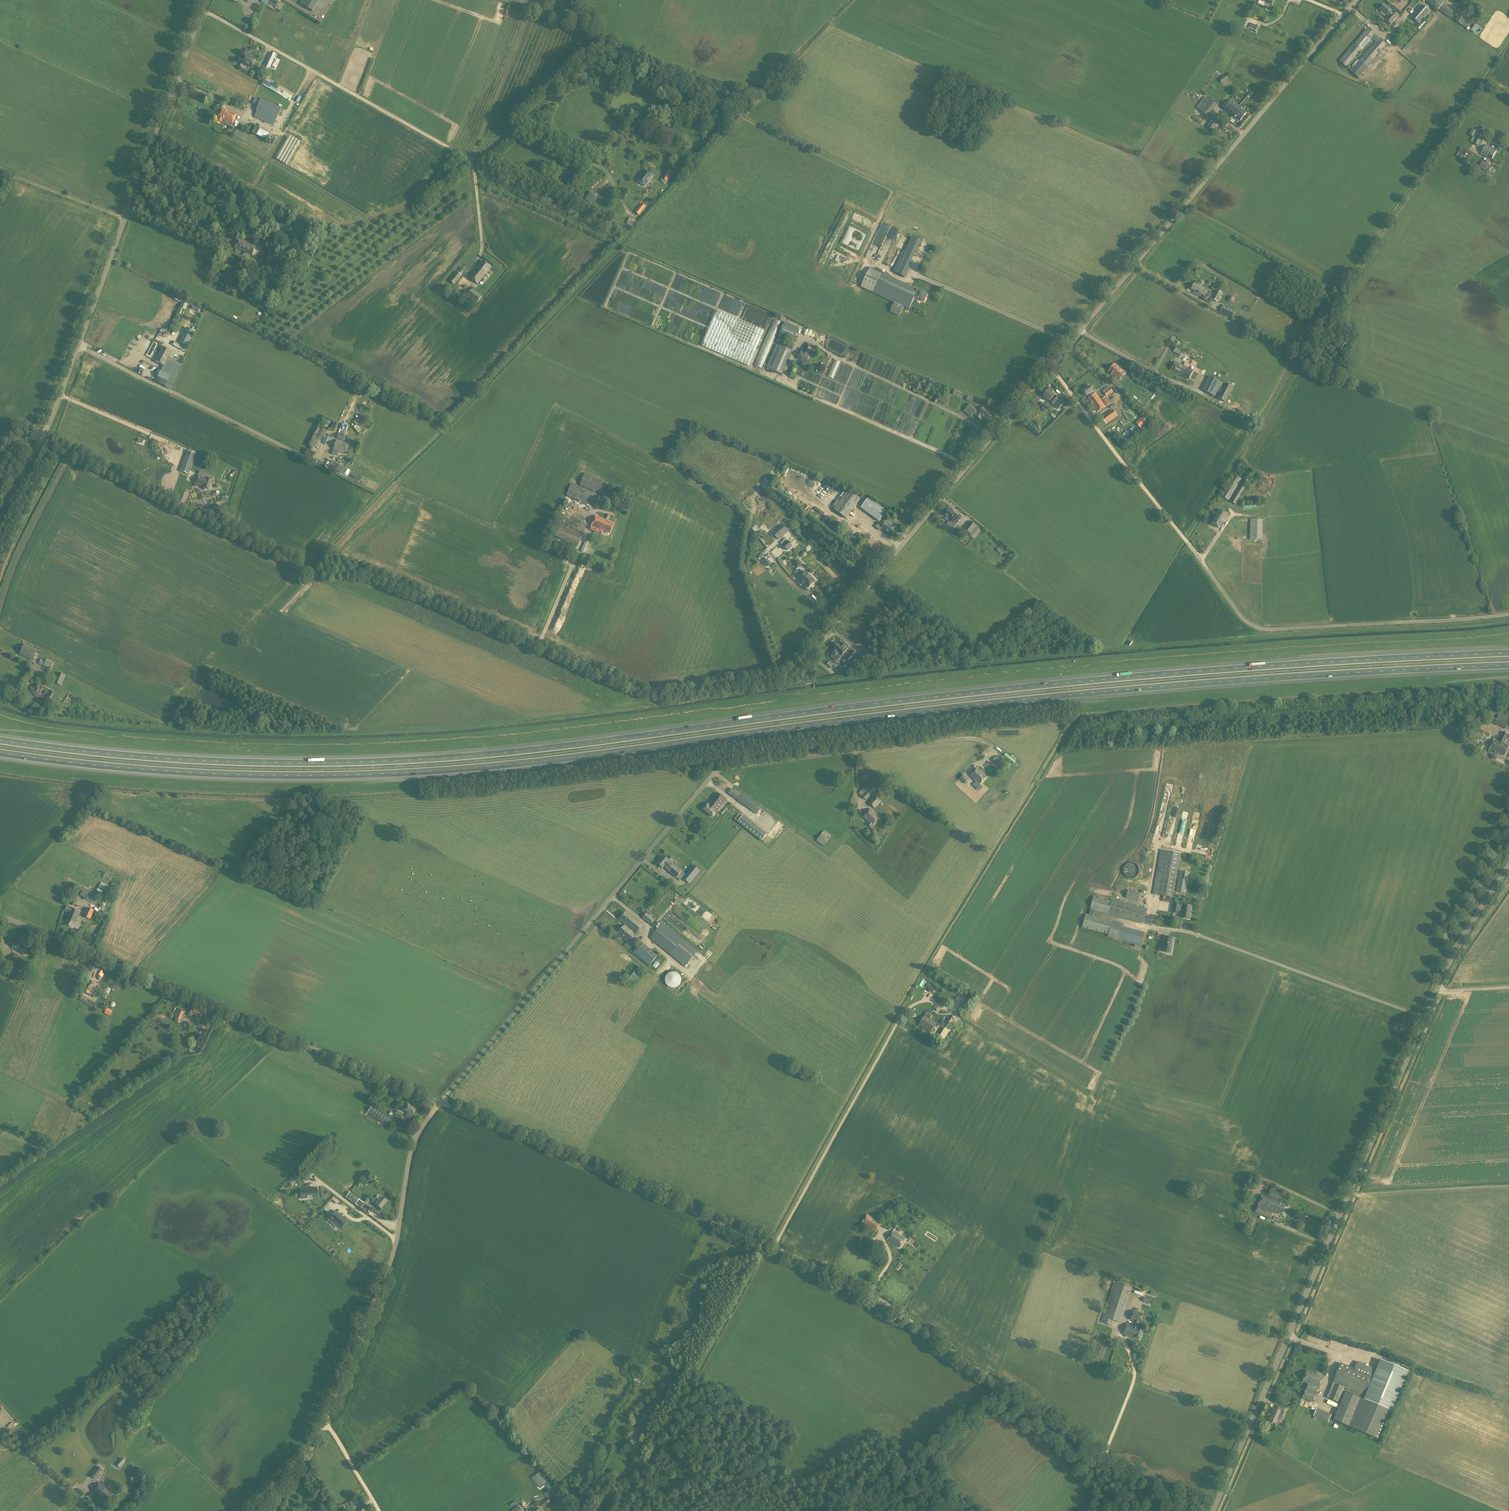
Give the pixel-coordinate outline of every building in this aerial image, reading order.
[(319,0),(301,0),(299,4),(312,12),(319,0)] [(1438,10),(1438,9),(1449,18),(1454,12),(1443,4),(1443,3),(1439,0),(1426,0),(1438,10)] [(1384,5),(1380,10),(1382,12),(1380,13),(1384,17),(1385,15),(1386,15),(1388,17),(1385,21),(1391,25),(1398,16),(1393,11),(1392,12),(1390,10),(1391,9),(1388,7),(1387,8),(1384,5)] [(1411,17),(1419,24),(1430,12),(1421,5),(1411,17)] [(1457,16),(1454,22),(1465,27),(1466,24),(1462,22),(1464,19),(1457,16)] [(1423,21),(1417,28),(1419,30),(1425,23),(1423,21)] [(1253,30),(1253,31),(1257,33),(1260,27),(1255,25),(1251,23),(1248,28),(1253,30)] [(1358,79),(1384,49),(1388,45),(1368,28),(1339,61),(1347,68),(1372,40),(1375,42),(1350,71),(1358,79)] [(249,57),(246,55),(242,63),(252,68),(256,60),(252,58),(252,59),(249,58),(249,57)] [(273,61),(269,59),(267,58),(264,65),(270,67),(273,61)] [(268,82),(266,81),(263,86),(272,91),(274,87),(268,83),(268,82)] [(340,122),(344,112),(352,115),(367,101),(313,81),(309,91),(314,89),(315,91),(316,88),(320,93),(317,100),(310,102),(305,87),(278,160),(289,164),(289,163),(291,164),(289,156),(300,152),(298,150),(309,146),(310,146),(320,137),(317,136),(322,134),(318,133),(330,129),(330,128),(327,127),(337,124),(338,121),(340,122)] [(1202,100),(1214,109),(1217,105),(1207,98),(1205,102),(1202,100)] [(256,111),(254,117),(273,125),(275,119),(277,120),(281,108),(261,99),(256,111)] [(1208,117),(1214,109),(1202,100),(1199,105),(1201,107),(1198,110),(1208,117)] [(1223,106),(1226,109),(1225,110),(1232,116),(1234,117),(1233,119),(1237,123),(1239,121),(1239,122),(1247,113),(1239,107),(1232,101),(1230,104),(1227,101),(1223,106)] [(226,121),(232,124),(236,115),(222,109),(218,118),(219,118),(217,122),(221,123),(224,124),(226,121)] [(1219,125),(1211,119),(1206,126),(1214,132),(1219,125)] [(266,139),(270,132),(260,128),(257,135),(266,139)] [(1478,146),(1484,135),(1479,133),(1474,143),(1478,146)] [(1487,145),(1482,154),(1492,160),(1497,151),(1487,145)] [(1474,153),(1462,147),(1457,156),(1460,158),(1462,153),(1472,158),(1474,153)] [(1488,159),(1485,164),(1483,162),(1480,167),(1489,172),(1492,167),(1488,165),(1491,161),(1488,159)] [(667,181),(673,172),(668,169),(663,178),(667,181)] [(644,170),(637,180),(645,186),(652,176),(644,170)] [(266,180),(261,186),(265,189),(270,183),(266,180)] [(589,205),(598,197),(593,191),(584,199),(589,205)] [(645,207),(641,204),(634,212),(638,215),(645,207)] [(258,218),(251,215),(249,219),(248,219),(246,226),(254,229),(257,222),(258,218)] [(627,223),(634,227),(636,221),(630,217),(627,223)] [(880,254),(886,257),(899,229),(893,226),(880,254)] [(248,232),(246,237),(257,241),(259,236),(248,232)] [(905,251),(904,250),(893,272),(904,277),(922,241),(912,236),(905,251)] [(239,238),(235,248),(252,255),(256,245),(239,238)] [(874,260),(881,244),(874,241),(867,257),(874,260)] [(477,284),(491,268),(482,261),(469,277),(477,284)] [(250,262),(247,270),(254,274),(258,265),(250,262)] [(871,267),(861,287),(895,303),(890,312),(900,316),(904,307),(909,310),(914,298),(918,299),(924,302),(928,294),(922,291),(922,292),(918,290),(871,267)] [(460,269),(457,272),(456,271),(449,280),(454,285),(462,276),(460,275),(463,272),(460,269)] [(1209,297),(1211,293),(1207,291),(1198,286),(1200,283),(1196,281),(1191,290),(1204,297),(1205,295),(1209,297)] [(476,304),(482,297),(472,289),(466,297),(476,304)] [(1222,293),(1217,290),(1212,299),(1217,302),(1222,293)] [(1235,310),(1224,306),(1221,313),(1231,317),(1235,310)] [(749,367),(764,331),(717,311),(701,346),(749,367)] [(772,318),(754,365),(762,369),(781,322),(772,318)] [(786,323),(781,334),(795,341),(800,329),(786,323)] [(195,332),(190,329),(182,345),(187,348),(195,332)] [(171,345),(173,345),(183,351),(185,348),(180,345),(175,342),(174,343),(173,342),(171,345)] [(802,351),(798,358),(807,363),(811,355),(809,355),(813,347),(807,344),(803,352),(802,351)] [(777,345),(766,369),(781,375),(792,351),(777,345)] [(163,347),(155,361),(163,366),(157,379),(166,383),(165,386),(171,390),(182,365),(169,358),(172,352),(163,347)] [(1176,348),(1174,352),(1181,356),(1183,352),(1176,348)] [(834,359),(827,376),(833,378),(840,362),(834,359)] [(1175,362),(1171,370),(1188,379),(1193,371),(1175,362)] [(1205,369),(1213,374),(1217,366),(1209,362),(1205,369)] [(793,363),(789,374),(794,376),(798,365),(793,363)] [(1125,374),(1115,365),(1109,372),(1118,381),(1125,374)] [(1210,377),(1203,391),(1215,397),(1222,383),(1210,377)] [(1226,403),(1234,387),(1227,383),(1219,399),(1226,403)] [(1096,394),(1092,396),(1090,393),(1093,391),(1090,386),(1083,391),(1086,396),(1087,396),(1089,399),(1088,399),(1097,412),(1105,407),(1096,394)] [(1050,388),(1043,396),(1058,409),(1060,407),(1064,410),(1070,402),(1065,397),(1063,400),(1066,402),(1065,404),(1055,395),(1054,396),(1052,394),(1054,391),(1050,388)] [(1107,407),(1110,405),(1105,397),(1102,399),(1107,407)] [(990,412),(983,407),(981,409),(979,407),(978,408),(976,406),(975,408),(970,404),(963,412),(971,418),(974,414),(979,419),(982,416),(988,420),(992,415),(989,413),(990,412)] [(1102,418),(1106,425),(1118,417),(1112,410),(1102,418)] [(1145,417),(1137,421),(1141,427),(1149,423),(1145,417)] [(348,432),(340,429),(337,439),(343,441),(345,435),(347,436),(348,432)] [(313,447),(317,449),(323,437),(324,434),(318,430),(316,434),(310,445),(311,445),(310,446),(313,447)] [(348,444),(337,440),(332,454),(337,456),(338,452),(345,454),(348,444)] [(331,461),(328,466),(343,474),(346,469),(331,461)] [(571,484),(566,496),(593,507),(598,495),(594,493),(595,492),(602,495),(607,483),(584,473),(579,485),(593,491),(592,492),(571,484)] [(208,479),(199,475),(195,484),(208,489),(212,480),(207,479),(208,479)] [(1229,501),(1241,479),(1233,475),(1221,496),(1229,501)] [(1250,482),(1244,478),(1231,502),(1236,505),(1250,482)] [(834,510),(847,519),(861,500),(848,490),(834,510)] [(887,511),(868,498),(861,508),(879,522),(887,511)] [(961,519),(955,514),(952,511),(952,512),(949,509),(944,515),(947,517),(945,519),(948,522),(947,524),(953,529),(961,519)] [(1220,528),(1228,515),(1219,509),(1211,523),(1220,528)] [(560,513),(557,521),(583,533),(587,524),(565,514),(564,515),(560,513)] [(593,535),(597,537),(598,533),(600,530),(604,531),(610,533),(614,524),(608,522),(608,521),(596,516),(590,530),(594,532),(593,535)] [(886,519),(882,524),(879,522),(875,527),(880,530),(881,528),(892,536),(896,531),(893,529),(893,528),(891,526),(892,524),(886,519)] [(1263,520),(1250,519),(1249,540),(1262,540),(1263,520)] [(971,522),(964,530),(973,537),(979,529),(971,522)] [(781,524),(771,532),(779,541),(788,532),(781,524)] [(577,547),(582,535),(559,525),(554,537),(577,547)] [(792,546),(787,541),(782,545),(787,551),(792,546)] [(763,562),(767,567),(771,564),(767,559),(764,561),(763,562)] [(797,577),(808,588),(815,581),(804,571),(802,574),(800,573),(800,572),(799,572),(798,572),(797,572),(797,573),(796,573),(796,574),(796,575),(796,576),(797,577)] [(865,647),(871,651),(875,644),(870,641),(865,647)] [(838,655),(839,654),(841,656),(848,648),(846,647),(847,646),(842,642),(840,645),(838,644),(833,650),(831,653),(833,655),(832,657),(837,661),(840,657),(838,655)] [(37,651),(25,645),(20,654),(33,660),(37,651)] [(845,659),(847,661),(839,671),(841,673),(843,671),(841,670),(844,672),(846,670),(850,673),(856,665),(853,662),(858,655),(852,650),(845,659)] [(54,663),(47,659),(43,666),(51,669),(54,663)] [(58,672),(53,683),(61,686),(66,676),(58,672)] [(49,703),(54,692),(38,685),(33,697),(49,703)] [(1494,724),(1506,729),(1508,723),(1497,717),(1494,724)] [(1499,742),(1495,740),(1490,749),(1505,756),(1508,747),(1508,746),(1504,744),(1508,734),(1503,731),(1499,742)] [(995,757),(992,761),(998,766),(1002,761),(995,757)] [(987,777),(986,776),(984,775),(985,774),(983,772),(982,773),(978,768),(970,776),(977,782),(976,783),(978,785),(979,784),(979,785),(987,777)] [(969,780),(964,775),(960,779),(965,784),(969,780)] [(866,800),(876,790),(868,783),(859,793),(866,800)] [(742,795),(742,796),(738,793),(732,789),(728,794),(738,801),(756,814),(761,808),(742,795)] [(726,800),(717,794),(704,810),(713,817),(726,800)] [(875,796),(868,803),(875,809),(882,801),(875,796)] [(869,823),(868,824),(871,828),(880,818),(871,809),(863,818),(869,823)] [(738,822),(761,841),(767,834),(743,815),(738,822)] [(769,835),(774,839),(785,824),(780,821),(769,835)] [(816,841),(824,846),(831,836),(824,831),(816,841)] [(1178,875),(1177,875),(1179,866),(1181,853),(1160,850),(1158,863),(1152,895),(1172,898),(1175,898),(1176,892),(1187,894),(1190,873),(1179,871),(1178,875)] [(679,875),(683,878),(689,883),(700,871),(693,865),(686,874),(669,861),(664,856),(658,864),(663,868),(677,878),(679,875)] [(1123,871),(1124,873),(1125,876),(1127,877),(1129,878),(1131,878),(1134,878),(1136,877),(1138,875),(1138,873),(1139,870),(1138,868),(1137,866),(1135,864),(1133,863),(1130,863),(1128,863),(1126,865),(1124,866),(1123,869),(1123,871)] [(1141,893),(1128,890),(1126,898),(1139,902),(1141,893)] [(1108,935),(1108,937),(1120,940),(1124,925),(1093,916),(1095,911),(1107,914),(1143,924),(1147,909),(1111,899),(1111,901),(1094,896),(1090,909),(1091,909),(1089,915),(1086,914),(1082,927),(1108,935)] [(1174,903),(1174,908),(1178,909),(1178,911),(1182,912),(1181,918),(1189,919),(1191,906),(1174,903)] [(107,916),(111,908),(103,905),(100,911),(103,912),(102,913),(107,916)] [(70,913),(65,924),(73,928),(80,912),(67,906),(65,911),(70,913)] [(83,917),(90,920),(94,910),(88,907),(83,917)] [(618,934),(629,943),(643,925),(627,912),(620,920),(626,925),(618,934)] [(654,920),(656,918),(653,916),(652,918),(647,913),(643,918),(650,925),(654,920)] [(693,917),(688,923),(698,932),(703,926),(693,917)] [(684,967),(697,951),(663,922),(650,938),(684,967)] [(16,943),(15,942),(12,948),(21,952),(24,947),(22,946),(25,939),(19,936),(16,943)] [(1164,937),(1163,948),(1167,949),(1166,951),(1171,952),(1173,939),(1164,937)] [(652,951),(642,943),(635,950),(634,949),(632,951),(634,953),(644,961),(650,966),(658,956),(652,951)] [(23,960),(14,955),(12,960),(9,966),(18,970),(23,960)] [(632,982),(638,974),(633,970),(627,978),(632,982)] [(668,973),(669,988),(682,986),(680,972),(668,973)] [(88,985),(84,992),(93,997),(99,986),(90,981),(88,985)] [(937,987),(932,984),(927,991),(932,994),(937,987)] [(97,1005),(95,1003),(79,994),(77,993),(75,995),(74,995),(73,996),(77,999),(92,1008),(94,1009),(97,1005)] [(189,1016),(195,1019),(195,1017),(200,1019),(204,1010),(193,1005),(189,1016)] [(109,1016),(112,1011),(107,1008),(104,1013),(109,1016)] [(173,1016),(181,1020),(184,1013),(176,1009),(173,1016)] [(919,1025),(931,1032),(937,1023),(930,1019),(932,1016),(927,1013),(919,1025)] [(960,1021),(951,1015),(938,1036),(943,1040),(951,1029),(953,1030),(960,1021)] [(162,1059),(165,1064),(174,1058),(171,1053),(162,1059)] [(410,1119),(416,1109),(407,1104),(403,1111),(408,1114),(406,1117),(410,1119)] [(390,1128),(395,1119),(393,1118),(372,1105),(367,1114),(390,1128)] [(397,1111),(394,1117),(398,1119),(400,1120),(402,1114),(397,1111)] [(1246,1185),(1241,1194),(1247,1197),(1251,1187),(1246,1185)] [(312,1196),(312,1197),(318,1197),(317,1188),(301,1190),(302,1197),(312,1196)] [(1262,1195),(1258,1206),(1255,1212),(1270,1219),(1273,1212),(1274,1211),(1281,1215),(1285,1205),(1278,1202),(1281,1194),(1270,1190),(1267,1197),(1262,1195),(1263,1195),(1262,1195)] [(360,1199),(350,1192),(346,1197),(355,1205),(360,1199)] [(375,1198),(372,1202),(381,1209),(387,1201),(382,1197),(378,1201),(375,1198)] [(324,1210),(328,1214),(334,1207),(330,1203),(324,1210)] [(340,1226),(340,1227),(346,1221),(335,1212),(330,1218),(337,1224),(336,1225),(339,1227),(340,1226)] [(862,1223),(875,1232),(881,1224),(868,1214),(862,1223)] [(1250,1218),(1246,1227),(1251,1229),(1255,1220),(1250,1218)] [(905,1239),(894,1231),(887,1240),(899,1248),(905,1239)] [(871,1239),(866,1245),(880,1255),(884,1249),(871,1239)] [(1109,1325),(1111,1320),(1120,1323),(1132,1288),(1114,1282),(1101,1322),(1109,1325)] [(1134,1326),(1137,1327),(1139,1322),(1141,1323),(1143,1314),(1133,1311),(1131,1320),(1135,1321),(1134,1326)] [(1143,1329),(1137,1327),(1134,1326),(1127,1324),(1123,1334),(1140,1339),(1143,1329)] [(1088,1360),(1101,1365),(1109,1341),(1096,1336),(1088,1360)] [(1377,1438),(1388,1410),(1391,1412),(1408,1371),(1380,1360),(1373,1377),(1340,1363),(1332,1383),(1326,1398),(1339,1403),(1345,1389),(1346,1389),(1345,1391),(1333,1420),(1377,1438)] [(1323,1378),(1307,1371),(1302,1382),(1308,1384),(1302,1398),(1313,1402),(1323,1378)] [(1271,1416),(1270,1419),(1269,1421),(1275,1424),(1276,1422),(1278,1419),(1279,1420),(1280,1416),(1282,1417),(1284,1412),(1283,1412),(1285,1409),(1278,1406),(1276,1411),(1273,1410),(1270,1415),(1271,1416)] [(1313,1416),(1328,1422),(1331,1414),(1317,1408),(1313,1416)] [(122,1459),(116,1465),(120,1468),(125,1462),(122,1459)] [(90,1476),(95,1479),(103,1470),(98,1466),(90,1476)] [(538,1478),(534,1481),(540,1488),(546,1483),(539,1474),(536,1476),(538,1478)] [(100,1483),(93,1491),(106,1502),(112,1494),(100,1483)] [(363,1500),(361,1497),(360,1498),(359,1496),(345,1504),(345,1505),(346,1506),(348,1509),(346,1510),(347,1510),(354,1510),(355,1510),(353,1507),(362,1502),(362,1501),(363,1500)] [(540,1504),(542,1507),(550,1502),(547,1498),(540,1504)]
